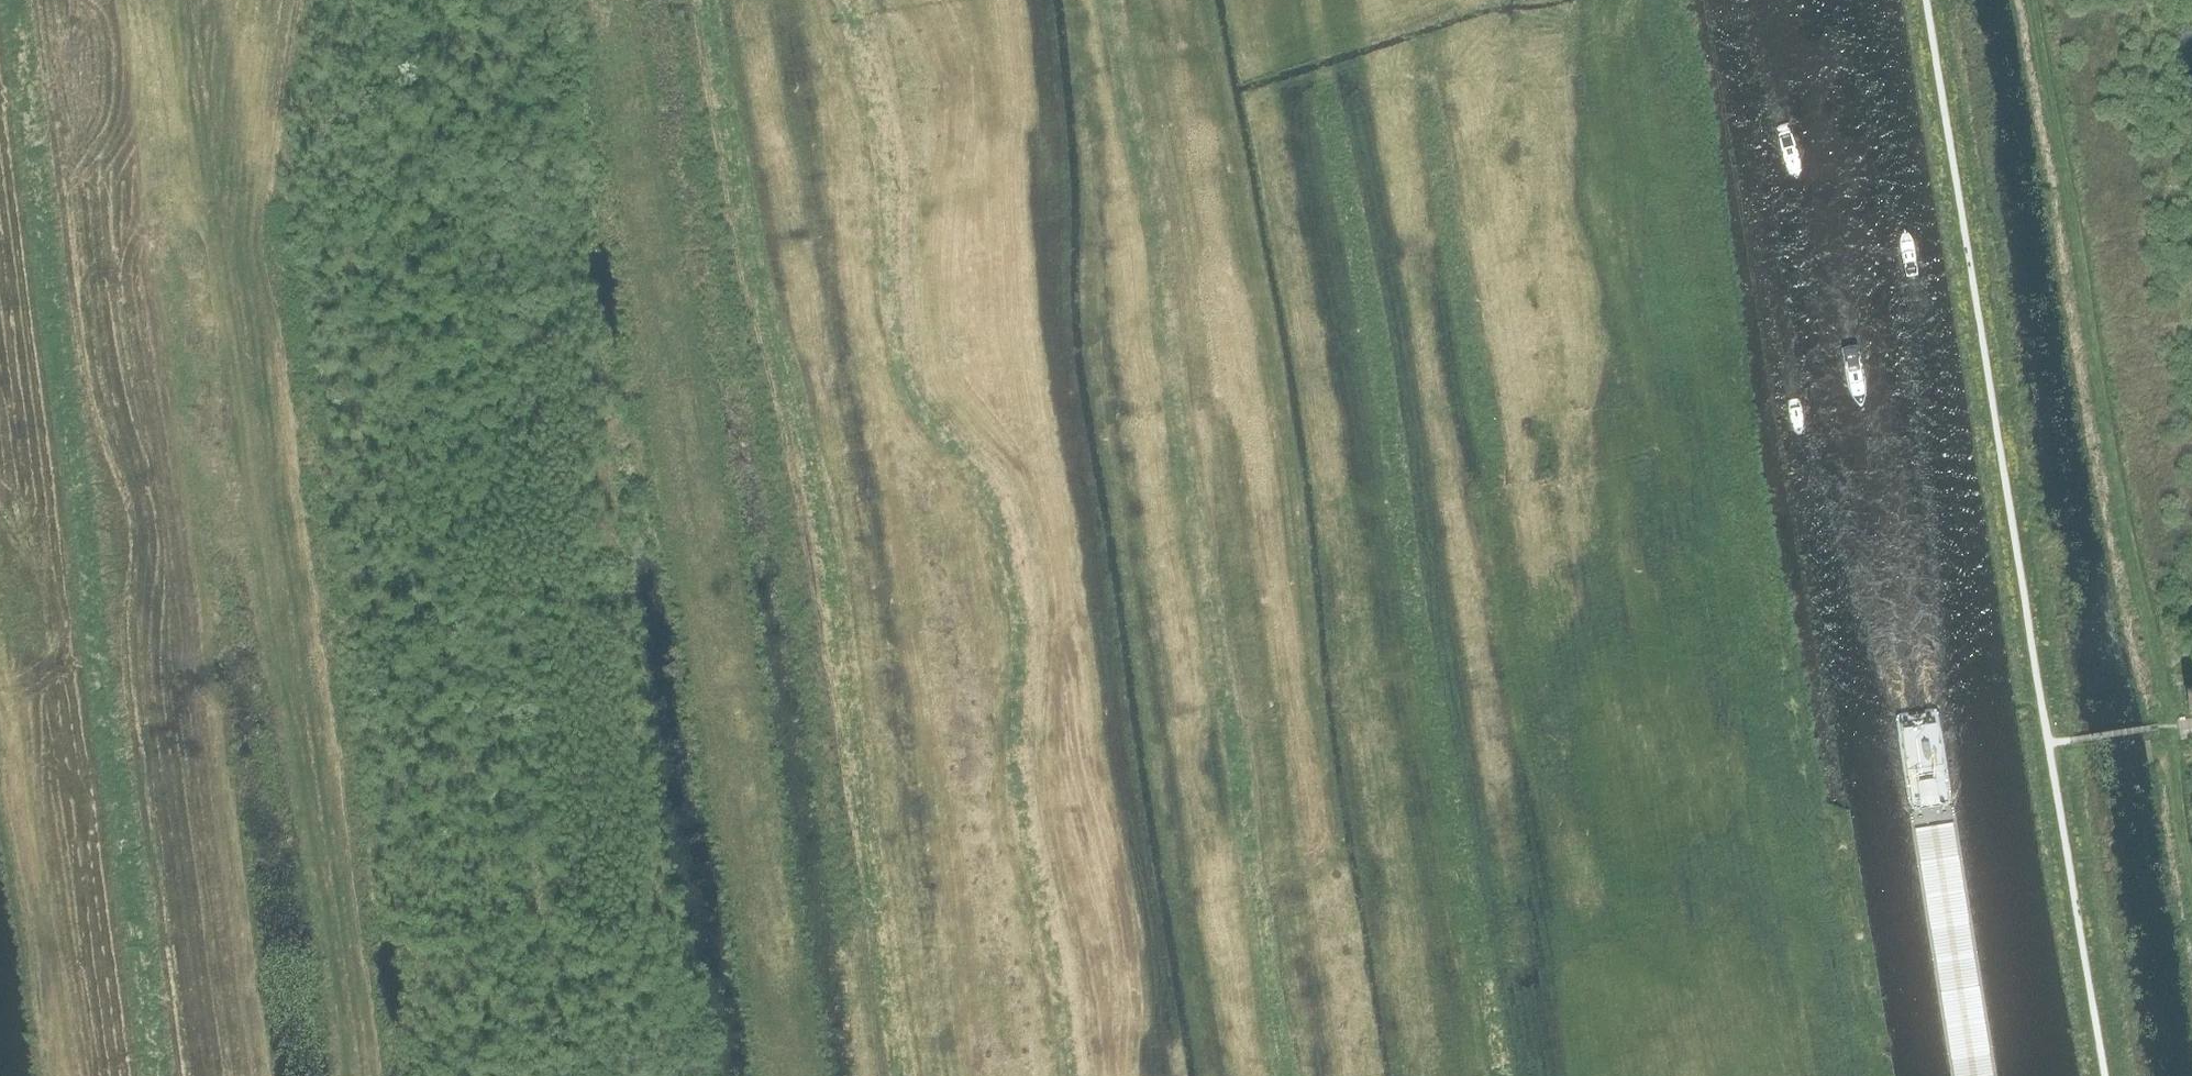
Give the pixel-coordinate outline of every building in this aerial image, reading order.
[(2191,713),(2191,684),(2184,686),(2189,714),(2191,713)]
